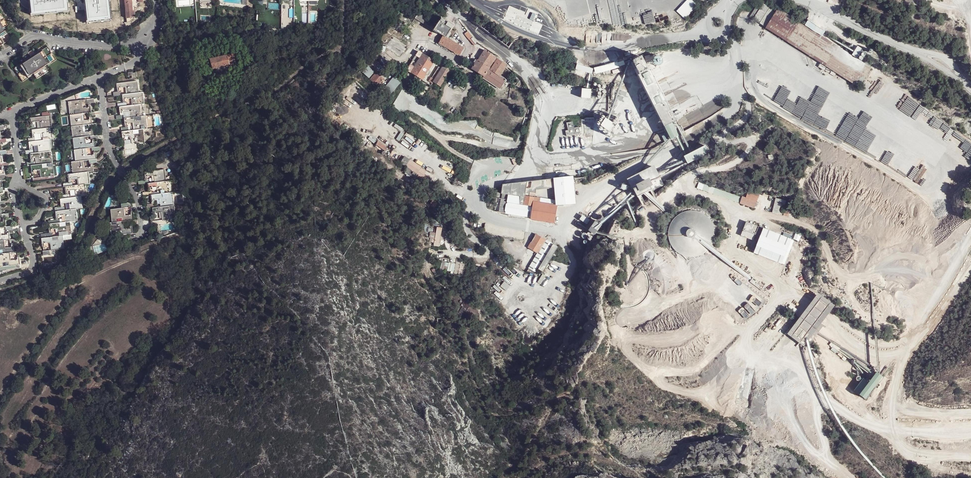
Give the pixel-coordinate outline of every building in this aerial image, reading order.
[(26,12),(65,8),(64,0),(24,0),(26,12)] [(67,19),(77,17),(75,0),(64,0),(65,8),(65,9),(66,19),(67,19)] [(126,18),(134,17),(133,11),(132,11),(131,0),(124,0),(126,18)] [(698,5),(693,0),(686,0),(677,11),(685,18),(698,5)] [(757,5),(749,17),(753,19),(765,27),(765,28),(858,88),(871,68),(856,58),(851,55),(821,36),(804,25),(777,8),(777,9),(764,1),(760,7),(757,5)] [(447,38),(454,26),(443,19),(439,25),(419,12),(415,20),(444,36),(440,44),(460,56),(464,49),(447,38)] [(13,39),(7,30),(5,31),(4,28),(9,25),(2,13),(0,14),(0,47),(13,39)] [(67,23),(68,26),(79,25),(78,17),(77,17),(67,19),(67,23)] [(807,20),(804,25),(821,36),(825,31),(807,20)] [(467,31),(464,34),(469,40),(472,37),(467,31)] [(24,62),(15,68),(24,81),(33,76),(32,74),(34,73),(38,79),(49,71),(46,66),(49,64),(49,65),(58,60),(49,46),(40,51),(41,52),(39,54),(35,48),(23,56),(27,61),(24,63),(24,62)] [(857,46),(851,55),(856,58),(862,50),(857,46)] [(479,61),(473,69),(480,73),(486,77),(485,78),(484,79),(502,90),(506,84),(508,85),(511,80),(510,82),(506,79),(502,76),(501,78),(500,77),(506,67),(508,65),(486,51),(480,60),(479,61)] [(376,57),(381,62),(384,58),(380,54),(376,57)] [(433,64),(434,62),(423,54),(421,58),(433,64)] [(210,60),(212,69),(216,69),(225,67),(234,65),(233,55),(210,60)] [(414,67),(411,73),(416,76),(420,79),(422,80),(426,74),(429,71),(433,64),(421,58),(417,63),(414,67)] [(639,58),(631,62),(670,140),(678,136),(639,58)] [(617,62),(593,68),(595,74),(619,67),(617,62)] [(433,82),(440,87),(451,70),(444,65),(441,69),(433,82)] [(369,67),(363,73),(369,78),(374,71),(369,67)] [(431,80),(433,82),(441,69),(439,67),(431,80)] [(457,78),(461,72),(455,68),(453,70),(454,71),(453,75),(457,78)] [(376,84),(383,78),(377,71),(370,78),(376,84)] [(399,83),(392,77),(382,89),(390,95),(399,83)] [(137,80),(117,82),(118,90),(114,91),(114,94),(121,93),(121,86),(126,86),(127,93),(139,91),(137,80)] [(403,89),(392,106),(405,114),(408,109),(411,110),(412,109),(419,113),(425,103),(403,89)] [(144,103),(143,91),(139,91),(127,93),(122,93),(123,102),(120,102),(120,106),(127,105),(126,97),(132,97),(133,104),(140,103),(144,103)] [(347,94),(340,98),(343,103),(350,99),(347,94)] [(68,101),(70,113),(82,112),(88,112),(92,111),(91,105),(84,106),(83,99),(68,101)] [(142,115),(140,103),(133,104),(127,105),(120,106),(121,114),(117,114),(117,118),(124,117),(123,110),(129,110),(130,116),(136,115),(141,115),(142,115)] [(70,113),(71,125),(83,124),(89,123),(92,123),(92,115),(95,114),(95,111),(92,111),(88,112),(88,118),(83,119),(82,112),(70,113)] [(52,126),(51,114),(30,117),(31,126),(27,126),(27,130),(32,129),(35,128),(35,122),(40,121),(41,128),(52,126)] [(148,127),(146,114),(142,115),(141,115),(141,118),(136,118),(136,115),(130,116),(124,117),(125,122),(133,122),(134,129),(144,128),(148,127)] [(614,117),(608,114),(599,125),(610,132),(611,130),(611,129),(612,125),(611,124),(614,117)] [(71,125),(73,137),(85,135),(90,135),(94,134),(93,126),(97,126),(96,122),(92,123),(89,123),(90,130),(84,130),(83,124),(71,125)] [(581,133),(580,127),(574,129),(573,122),(567,123),(568,130),(565,131),(566,136),(581,133)] [(54,138),(52,126),(41,128),(35,128),(32,129),(32,137),(28,138),(29,141),(37,140),(36,133),(41,132),(42,140),(50,139),(54,138)] [(145,140),(144,128),(134,129),(129,129),(122,130),(123,136),(131,135),(132,142),(145,140)] [(73,137),(74,149),(86,147),(92,147),(95,146),(94,138),(98,137),(98,134),(94,134),(90,135),(91,142),(86,142),(85,135),(73,137)] [(52,150),(50,139),(42,140),(37,140),(29,141),(30,150),(26,150),(26,153),(30,153),(33,152),(33,145),(38,145),(39,152),(52,150)] [(380,158),(388,147),(376,140),(369,151),(380,158)] [(890,149),(881,162),(915,184),(923,171),(920,169),(931,151),(918,142),(912,152),(900,145),(895,152),(890,149)] [(683,157),(687,164),(707,152),(703,145),(683,157)] [(74,149),(76,160),(84,159),(89,159),(97,158),(96,150),(100,150),(99,146),(95,146),(92,147),(93,153),(87,154),(86,147),(74,149)] [(53,162),(52,150),(39,152),(33,152),(30,153),(31,161),(27,162),(28,165),(31,165),(35,164),(34,157),(39,157),(40,164),(42,163),(47,163),(53,162)] [(875,158),(880,161),(885,154),(882,152),(881,154),(880,152),(875,158)] [(97,162),(97,158),(89,159),(90,166),(85,167),(84,159),(76,160),(71,161),(72,173),(90,171),(94,171),(93,162),(97,162)] [(407,168),(416,175),(428,182),(430,178),(424,174),(426,171),(407,158),(402,165),(407,168)] [(460,165),(453,160),(448,169),(456,173),(460,165)] [(54,175),(53,162),(47,163),(47,166),(43,166),(42,163),(40,164),(35,164),(31,165),(32,170),(40,169),(41,177),(48,176),(54,175)] [(663,184),(653,165),(627,178),(637,197),(663,184)] [(414,178),(416,175),(407,168),(405,172),(414,178)] [(141,180),(142,183),(148,183),(149,183),(149,176),(154,175),(155,182),(167,180),(166,169),(145,172),(145,179),(141,180)] [(91,183),(90,171),(72,173),(68,174),(69,182),(65,182),(66,186),(73,185),(72,178),(78,178),(78,184),(87,183),(91,183)] [(572,177),(502,184),(500,192),(502,193),(501,199),(508,200),(506,215),(524,218),(525,216),(527,206),(532,207),(531,217),(530,219),(554,223),(558,206),(548,204),(549,200),(537,198),(538,195),(556,193),(558,205),(575,204),(572,177)] [(171,192),(169,180),(167,180),(155,182),(149,183),(148,183),(149,191),(145,192),(145,195),(151,194),(153,194),(152,187),(158,187),(158,193),(163,193),(167,192),(171,192)] [(88,195),(87,183),(78,184),(73,185),(66,186),(67,194),(62,195),(62,198),(70,197),(69,191),(75,190),(76,197),(82,196),(88,195)] [(741,197),(739,203),(755,209),(760,194),(752,191),(751,194),(748,193),(746,199),(741,197)] [(175,205),(173,192),(171,192),(167,192),(168,196),(163,196),(163,193),(158,193),(153,194),(151,194),(152,199),(160,198),(161,206),(164,206),(169,205),(175,205)] [(83,208),(82,196),(76,197),(70,197),(62,198),(61,199),(61,207),(58,207),(58,211),(65,210),(64,203),(70,202),(71,209),(77,209),(83,208)] [(785,201),(774,199),(771,213),(782,215),(785,201)] [(176,218),(175,205),(169,205),(169,208),(164,209),(164,206),(161,206),(156,207),(153,207),(153,213),(162,212),(163,219),(166,219),(176,218)] [(111,209),(112,222),(118,222),(118,218),(122,218),(123,221),(124,221),(130,220),(134,220),(133,214),(126,215),(125,207),(123,208),(111,209)] [(78,220),(77,209),(71,209),(65,210),(58,211),(56,211),(57,219),(53,220),(53,224),(61,223),(60,216),(66,215),(67,222),(71,222),(78,220)] [(808,209),(803,212),(806,218),(811,215),(808,209)] [(583,215),(580,219),(587,224),(590,219),(583,215)] [(473,220),(472,229),(485,231),(486,226),(486,222),(473,220)] [(110,223),(112,236),(117,235),(117,232),(122,231),(122,234),(134,233),(133,227),(125,228),(124,221),(123,221),(118,222),(112,222),(110,223)] [(597,221),(590,230),(596,233),(602,224),(597,221)] [(746,221),(741,235),(753,241),(759,226),(746,221)] [(73,235),(71,222),(67,222),(65,222),(66,225),(61,226),(61,223),(53,224),(49,224),(49,229),(58,229),(59,236),(64,235),(65,235),(70,235),(73,235)] [(685,228),(683,231),(681,233),(679,237),(678,242),(678,246),(679,251),(681,255),(683,259),(687,262),(691,265),(695,266),(700,267),(705,266),(709,264),(713,262),(717,259),(718,256),(721,251),(722,246),(721,242),(720,237),(718,233),(715,229),(711,226),(707,224),(703,223),(698,223),(693,224),(689,226),(685,228)] [(433,246),(437,247),(441,226),(437,225),(433,246)] [(764,228),(759,226),(753,241),(758,242),(764,228)] [(5,241),(10,240),(11,240),(10,234),(1,235),(1,228),(0,228),(0,241),(5,241)] [(758,242),(754,252),(782,264),(792,239),(764,228),(758,242)] [(65,249),(64,235),(59,236),(59,240),(54,240),(53,237),(47,237),(42,238),(43,244),(51,243),(52,250),(59,250),(65,249)] [(536,235),(528,248),(531,268),(539,272),(540,269),(545,272),(559,248),(536,235)] [(3,251),(3,254),(10,253),(14,253),(14,247),(5,248),(5,241),(0,241),(0,251),(3,251)] [(3,267),(3,264),(8,263),(9,266),(20,265),(19,260),(11,261),(10,253),(3,254),(0,254),(0,267),(3,267)] [(718,256),(717,259),(759,290),(761,288),(718,256)] [(447,268),(447,270),(453,272),(455,264),(442,261),(441,267),(447,268)] [(770,300),(774,295),(762,286),(761,288),(759,290),(758,292),(770,300)] [(835,302),(818,291),(810,303),(789,332),(806,344),(826,315),(835,302)] [(849,357),(853,351),(841,343),(838,349),(849,357)] [(880,381),(886,373),(879,368),(873,376),(880,381)] [(919,407),(923,402),(918,398),(917,399),(914,402),(914,404),(919,407)]
